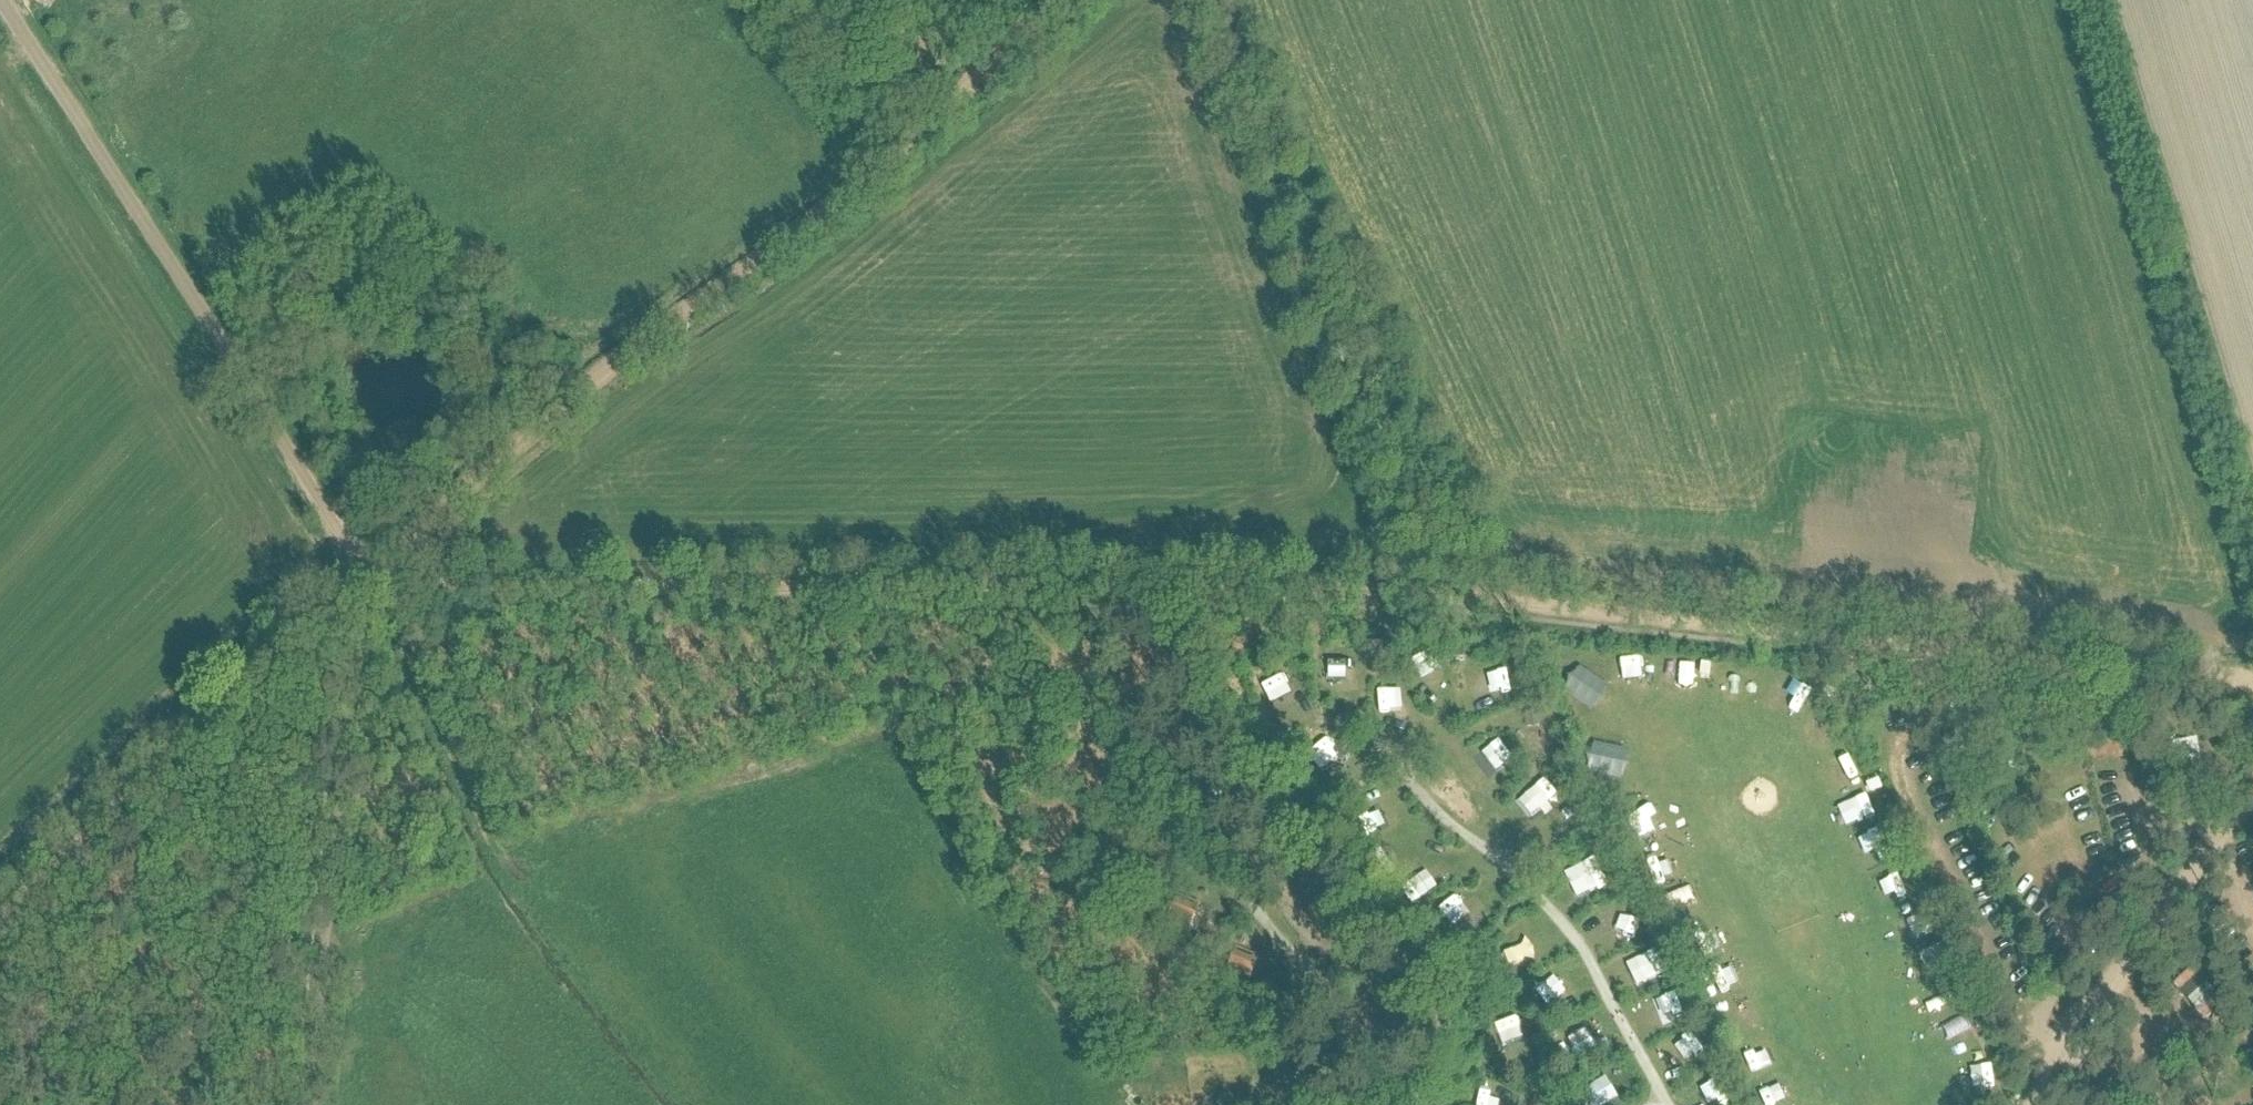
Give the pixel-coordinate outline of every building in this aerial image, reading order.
[(1388,645),(1370,645),(1370,656),(1388,656),(1388,645)] [(1166,923),(1188,932),(1198,907),(1176,898),(1166,923)] [(1226,976),(1248,985),(1257,965),(1234,956),(1226,976)] [(1559,1079),(1567,1096),(1587,1086),(1579,1070),(1559,1079)]
